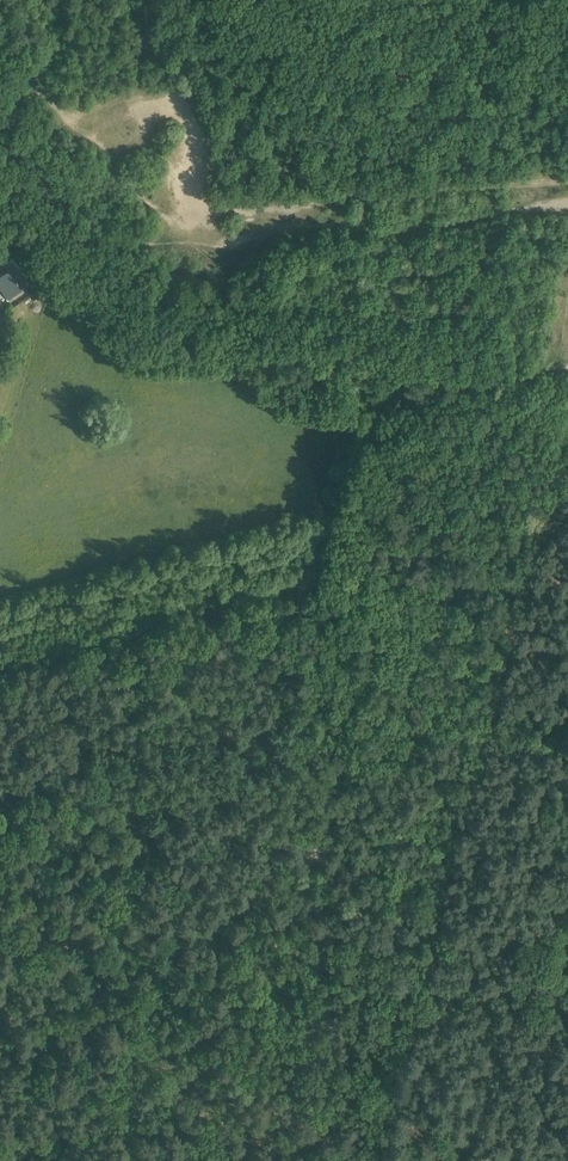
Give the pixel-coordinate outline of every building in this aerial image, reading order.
[(4,275),(0,278),(0,294),(5,301),(17,293),(4,275)]
